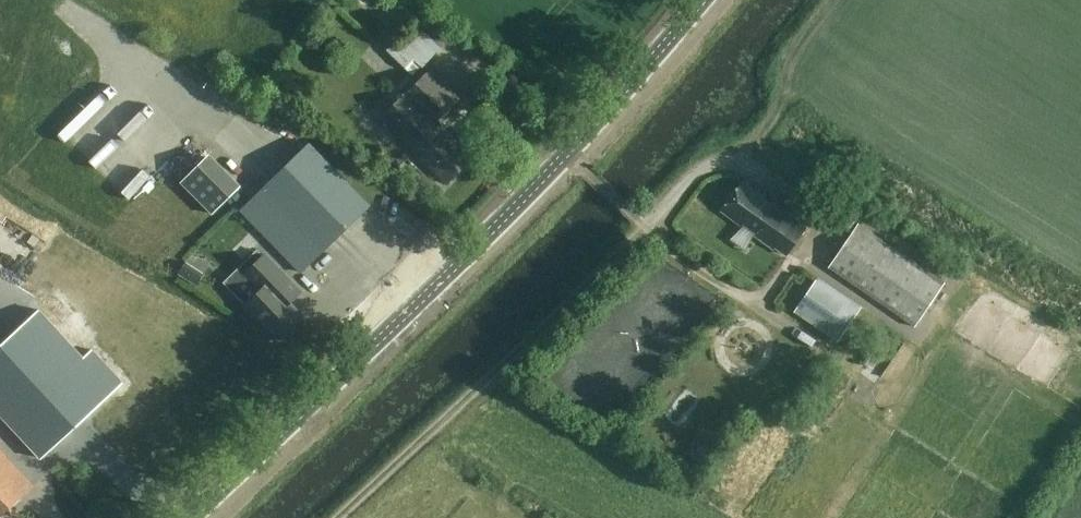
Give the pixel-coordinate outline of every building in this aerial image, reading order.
[(414,77),(442,47),(419,25),(391,55),(414,77)] [(446,184),(473,159),(436,121),(459,99),(431,71),(382,118),(446,184)] [(480,106),(494,91),(481,79),(467,94),(480,106)] [(56,144),(110,94),(101,84),(47,134),(56,144)] [(301,274),(323,253),(370,207),(309,144),(241,211),(301,274)] [(120,183),(137,164),(130,157),(112,176),(120,183)] [(137,170),(111,188),(120,201),(135,190),(138,194),(148,186),(137,170)] [(722,210),(729,215),(790,256),(809,228),(741,182),(722,210)] [(914,328),(944,285),(857,226),(828,269),(914,328)] [(247,235),(232,249),(243,261),(258,247),(247,235)] [(279,340),(303,317),(290,303),(301,293),(265,255),(245,275),(261,291),(243,308),(254,319),(259,319),(279,340)] [(839,343),(862,308),(819,278),(795,312),(839,343)] [(0,346),(0,414),(11,425),(42,459),(105,400),(112,394),(122,385),(91,352),(81,361),(37,312),(30,319),(0,346)] [(720,327),(721,356),(754,355),(754,326),(720,327)] [(694,445),(689,453),(699,460),(705,452),(694,445)] [(34,486),(0,449),(0,517),(34,486)]
